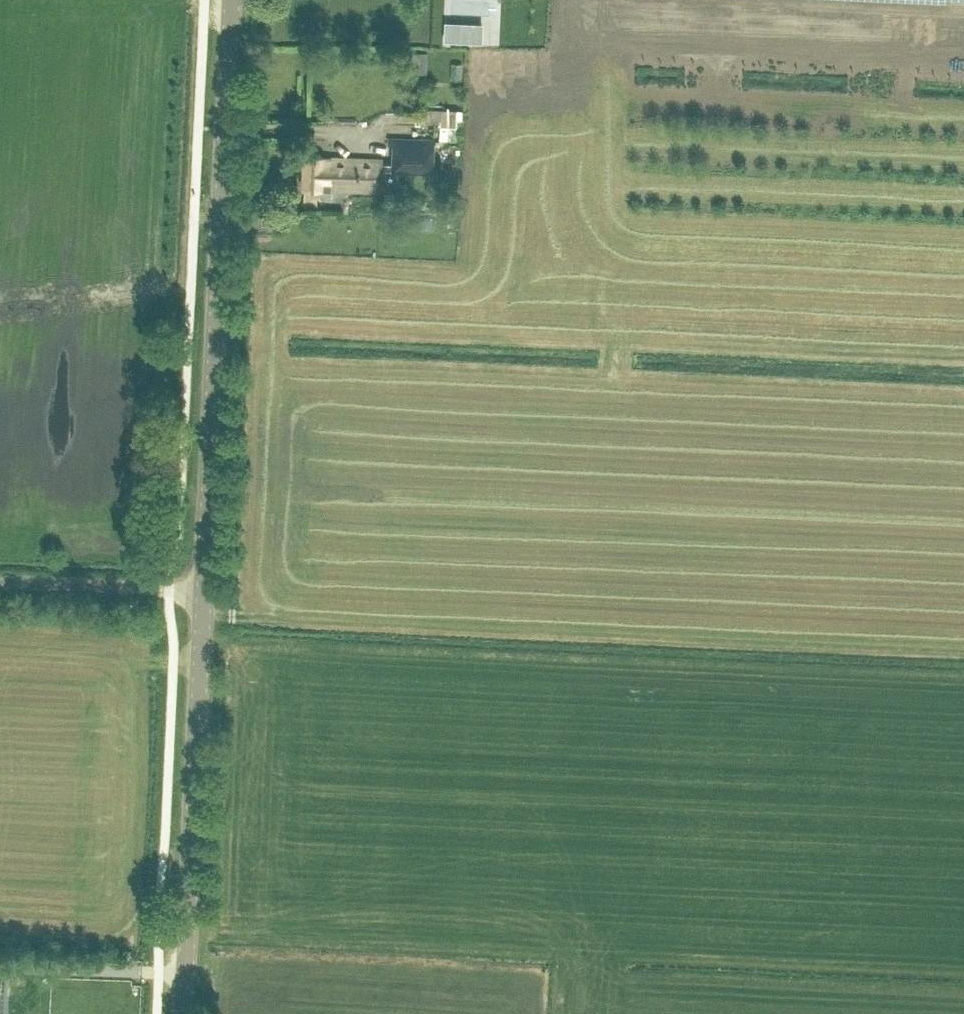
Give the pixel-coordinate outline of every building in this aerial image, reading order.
[(330,189),(381,191),(381,170),(432,172),(433,140),(393,139),(393,163),(381,163),(381,160),(322,158),(304,157),(303,190),(330,191),(330,189)]
